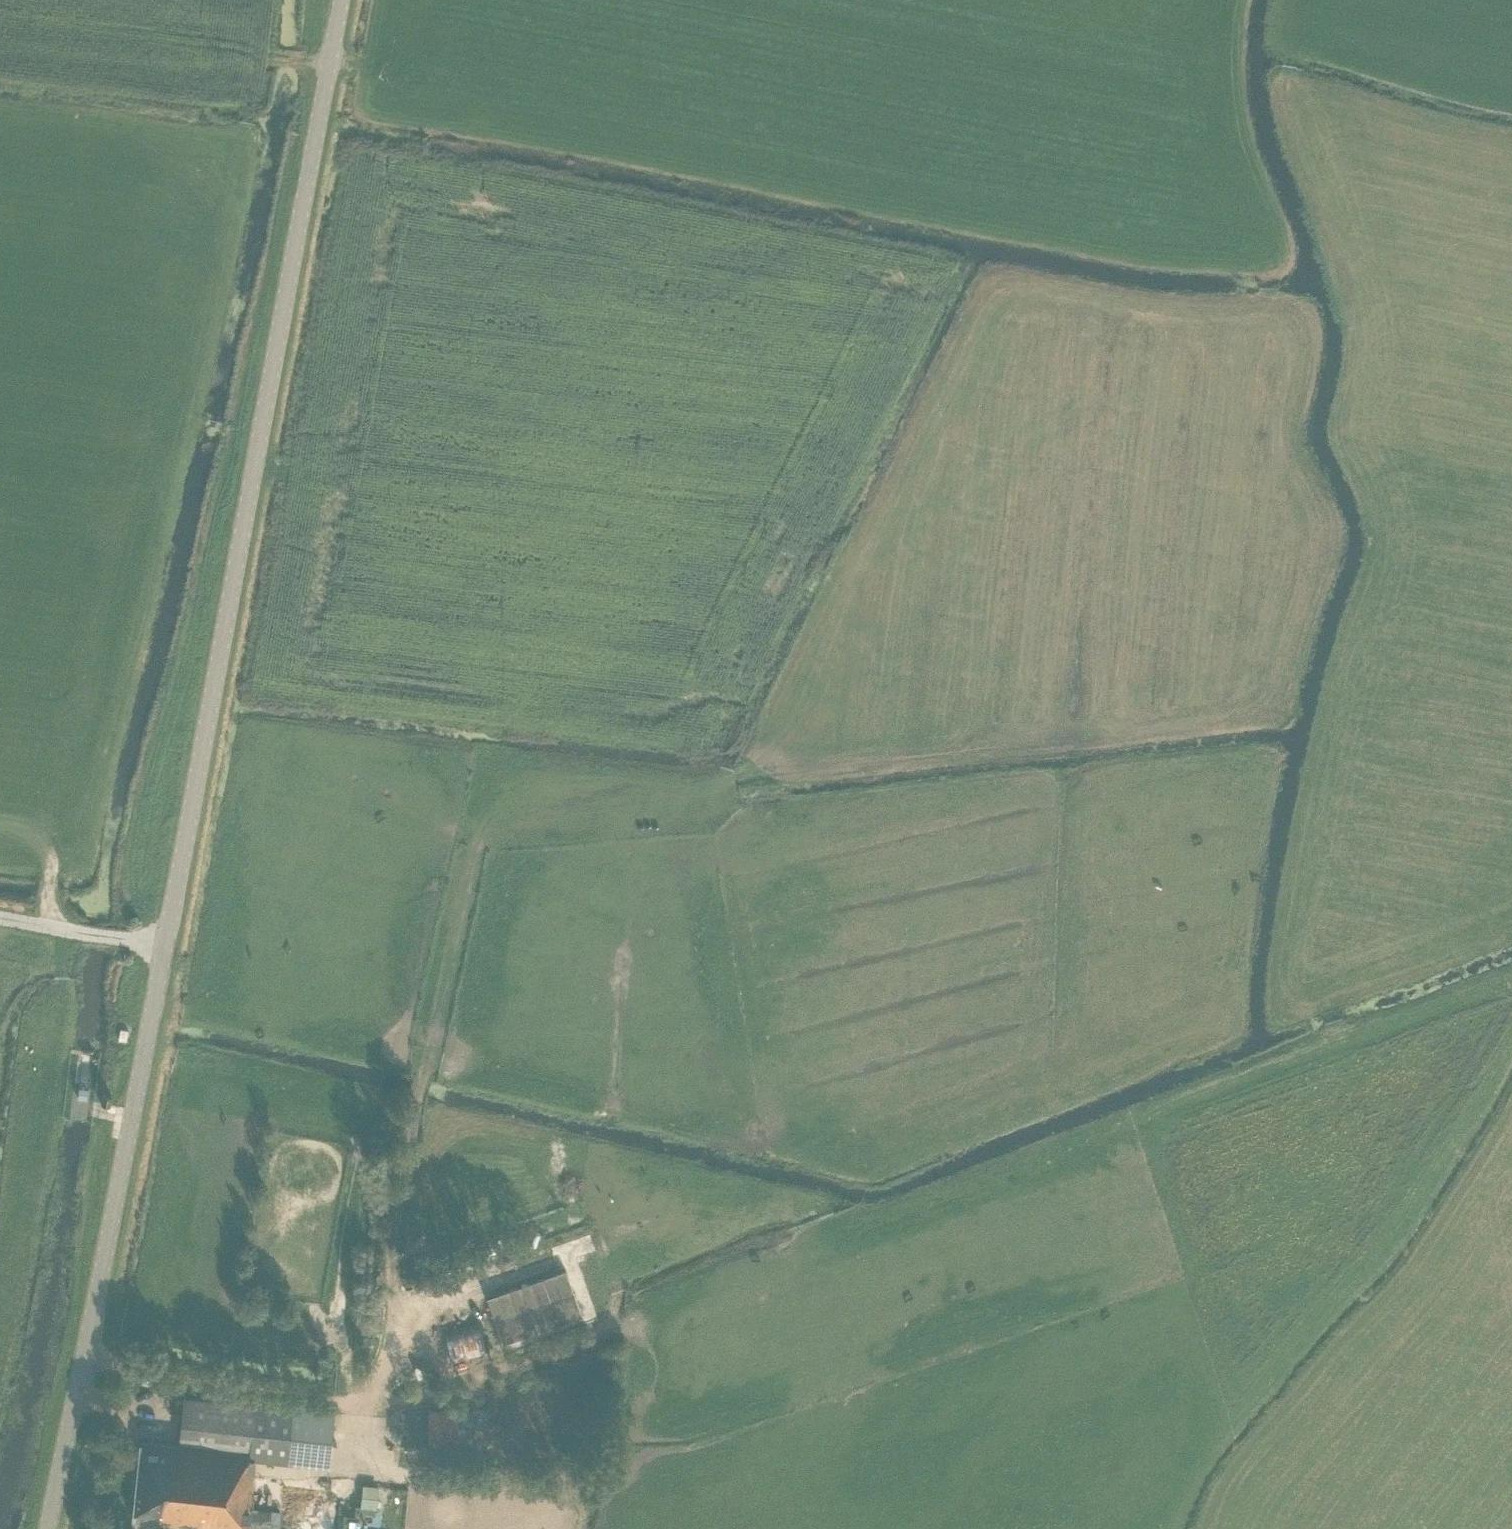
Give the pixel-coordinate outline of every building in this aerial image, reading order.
[(111,1094),(102,1092),(100,1102),(109,1104),(111,1094)] [(566,1269),(486,1297),(502,1342),(582,1314),(566,1269)] [(454,1363),(489,1353),(481,1322),(445,1332),(454,1363)] [(254,1472),(248,1472),(250,1458),(330,1466),(336,1412),(255,1404),(185,1397),(180,1444),(141,1440),(133,1519),(163,1522),(163,1524),(215,1528),(248,1528),(254,1472)] [(488,1410),(430,1407),(429,1451),(458,1453),(458,1450),(486,1451),(488,1410)] [(364,1484),(361,1506),(376,1508),(379,1486),(364,1484)]
